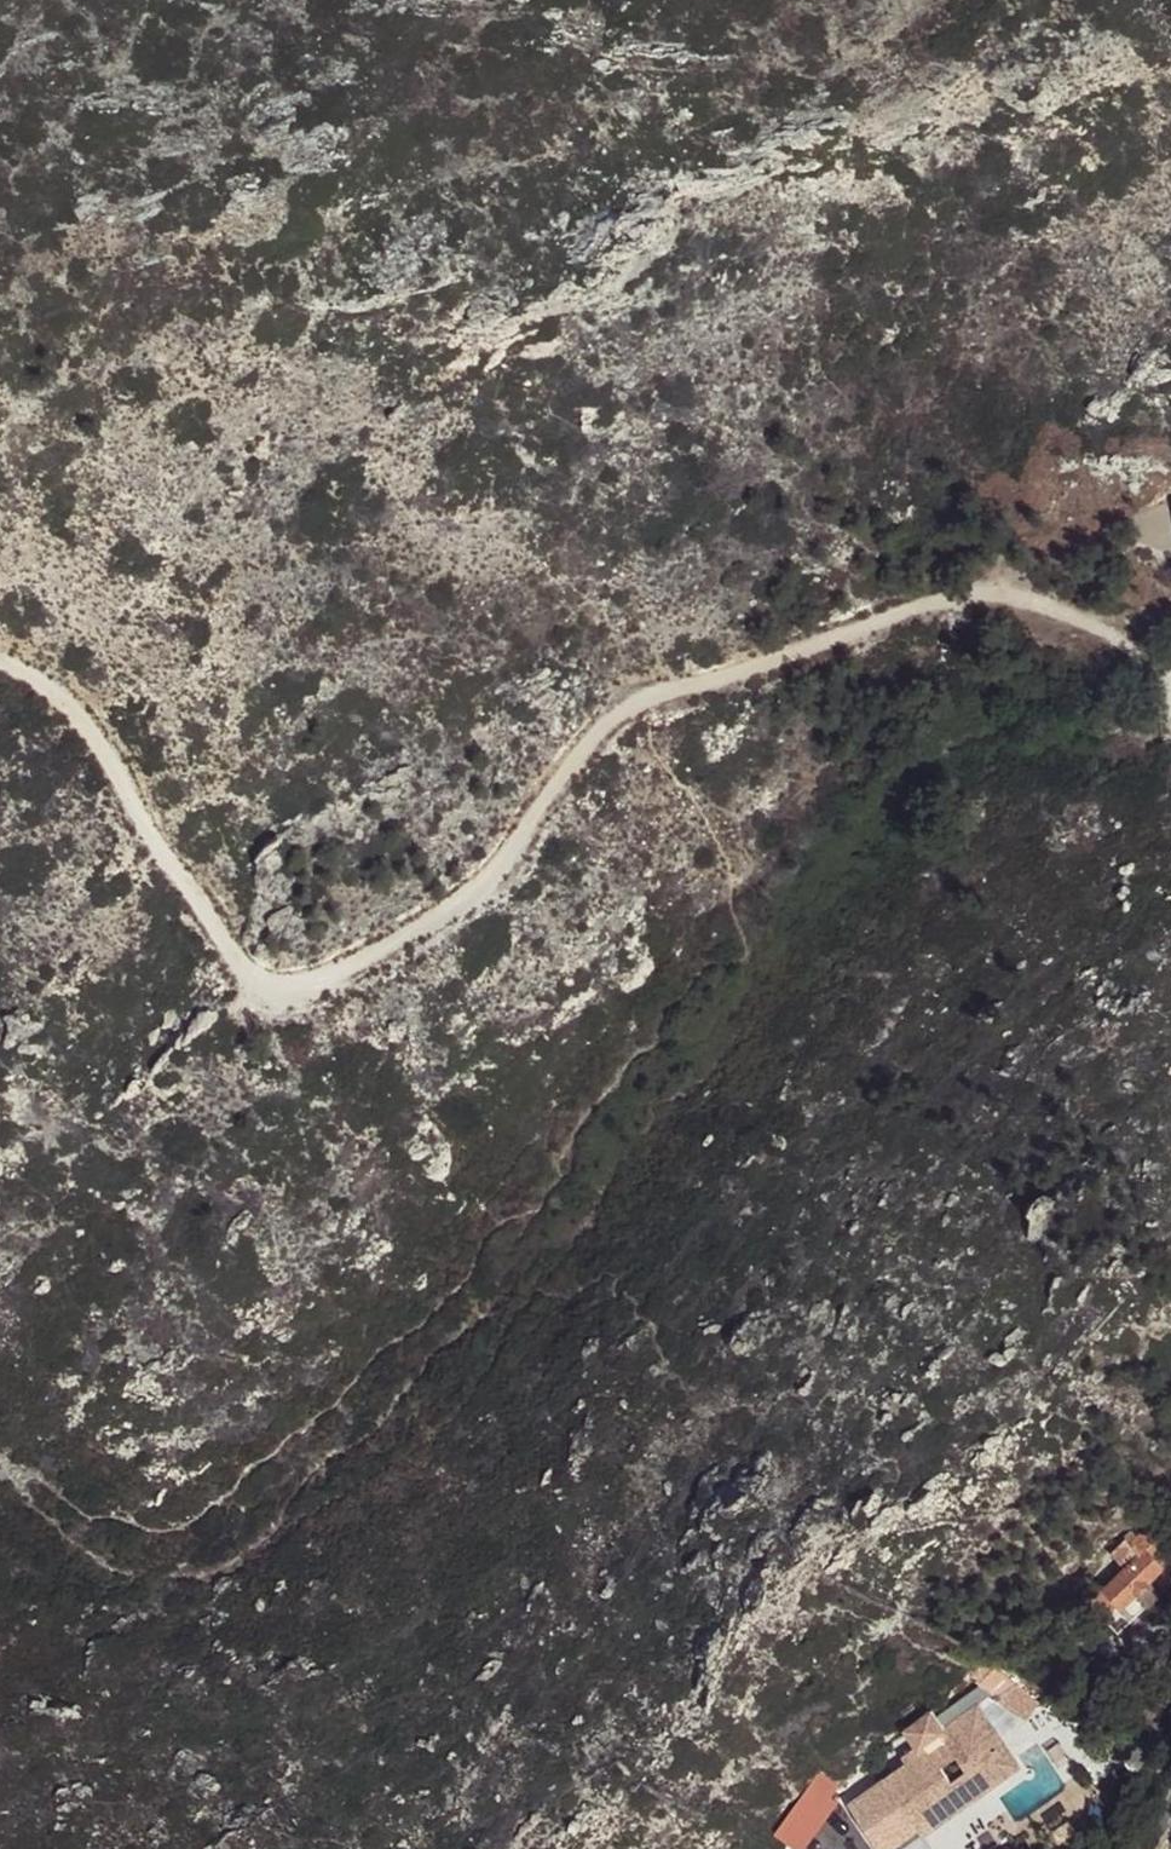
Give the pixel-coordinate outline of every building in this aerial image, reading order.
[(1125,1567),(1105,1586),(1124,1605),(1138,1591),(1152,1578),(1167,1564),(1148,1545),(1140,1553),(1127,1539),(1112,1553),(1125,1567)] [(1162,1589),(1152,1578),(1138,1591),(1149,1602),(1162,1589)] [(988,1682),(998,1667),(979,1654),(968,1669),(988,1682)] [(994,1724),(979,1704),(947,1726),(934,1708),(911,1724),(924,1743),(906,1755),(910,1761),(887,1777),(898,1795),(858,1821),(886,1847),(919,1826),(923,1833),(1022,1763),(1005,1740),(994,1724)] [(1002,1718),(994,1724),(1005,1740),(1014,1734),(1002,1718)] [(778,1833),(802,1848),(807,1848),(851,1785),(823,1767),(778,1833)]
